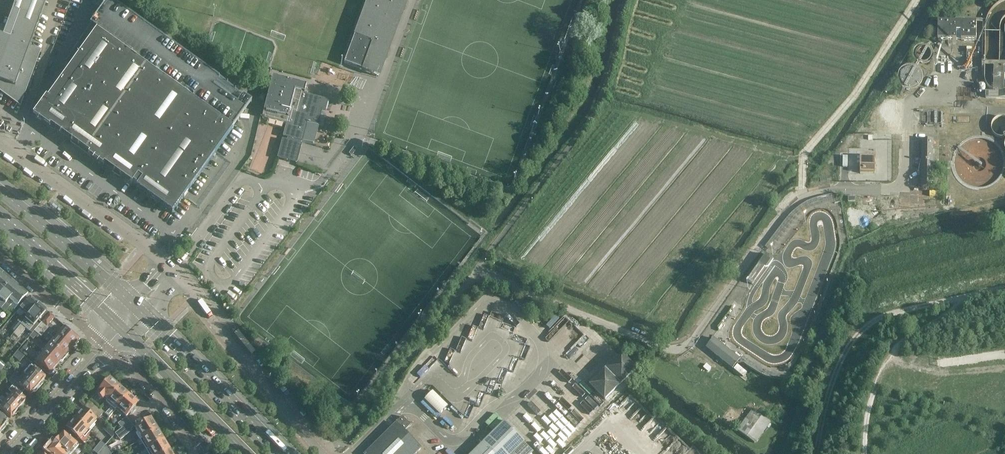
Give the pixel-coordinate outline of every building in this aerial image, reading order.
[(20,102),(39,50),(30,46),(47,0),(17,0),(7,27),(0,25),(0,89),(20,102)] [(368,2),(362,17),(357,31),(355,36),(345,64),(363,71),(379,77),(408,0),(368,0),(368,2)] [(36,116),(51,127),(60,133),(139,23),(115,6),(36,116)] [(938,22),(938,39),(938,40),(957,40),(957,32),(961,32),(961,40),(976,40),(977,22),(938,22)] [(139,23),(60,133),(103,165),(183,54),(139,23)] [(183,54),(103,165),(131,185),(133,183),(192,100),(184,94),(203,69),(183,54)] [(264,111),(262,118),(286,124),(283,137),(287,139),(302,142),(302,143),(303,142),(314,145),(318,127),(317,127),(320,115),(322,109),(326,110),(328,100),(304,94),(306,88),(306,86),(271,77),(271,78),(270,84),(267,96),(264,111)] [(192,100),(133,183),(131,185),(132,185),(133,184),(138,187),(136,188),(172,214),(233,130),(192,100)] [(282,140),(277,159),(297,164),(302,145),(301,145),(302,142),(287,139),(287,141),(284,140),(282,140)] [(922,140),(921,187),(934,187),(934,140),(922,140)] [(898,149),(884,147),(881,162),(895,165),(898,149)] [(766,250),(774,256),(795,227),(800,219),(804,216),(813,210),(834,204),(831,194),(813,200),(796,208),(766,250)] [(185,244),(181,241),(176,247),(178,248),(179,249),(180,250),(185,244)] [(759,264),(766,269),(771,261),(764,256),(759,264)] [(766,269),(759,264),(746,282),(753,287),(766,269)] [(3,274),(0,278),(0,294),(11,281),(3,274)] [(11,281),(0,294),(0,301),(0,308),(3,311),(7,306),(5,305),(19,288),(11,281)] [(7,306),(3,311),(5,313),(10,307),(14,311),(28,295),(19,288),(5,305),(7,306)] [(11,329),(15,332),(38,304),(30,297),(20,309),(24,313),(11,329)] [(49,313),(38,304),(15,332),(13,334),(18,338),(25,331),(24,330),(25,328),(29,332),(39,320),(42,322),(49,313)] [(42,323),(34,331),(38,334),(38,335),(41,337),(48,329),(49,328),(48,327),(47,327),(50,323),(50,324),(55,318),(49,313),(42,322),(41,323),(42,323)] [(47,327),(48,327),(49,328),(48,329),(53,332),(56,329),(50,324),(50,323),(47,327)] [(58,336),(72,348),(79,339),(65,327),(58,336)] [(34,331),(30,337),(33,340),(38,335),(38,334),(34,331)] [(55,339),(50,345),(64,357),(72,348),(58,336),(53,333),(51,335),(55,339)] [(569,359),(580,348),(576,344),(583,338),(578,333),(561,350),(569,359)] [(706,348),(733,369),(741,359),(714,338),(706,348)] [(42,348),(39,351),(57,366),(64,357),(50,345),(45,350),(42,348)] [(13,357),(24,366),(29,361),(17,351),(13,357)] [(57,366),(39,351),(36,355),(39,357),(35,363),(49,375),(57,366)] [(588,385),(604,400),(635,368),(619,353),(588,385)] [(760,367),(748,359),(742,366),(750,371),(760,377),(771,380),(782,382),(790,381),(793,380),(792,373),(785,374),(779,374),(773,373),(769,372),(765,369),(760,367)] [(31,365),(24,374),(38,387),(44,380),(44,379),(45,378),(31,365)] [(747,373),(738,365),(734,369),(744,377),(747,373)] [(24,374),(19,380),(17,378),(14,382),(11,379),(9,382),(21,393),(24,390),(30,395),(32,393),(32,394),(38,387),(24,374)] [(97,395),(103,400),(106,403),(119,387),(110,379),(104,386),(102,385),(97,391),(99,393),(97,395)] [(119,387),(106,403),(111,407),(105,414),(109,417),(128,395),(119,387)] [(12,395),(8,400),(19,409),(25,402),(26,400),(12,388),(9,392),(12,395)] [(432,392),(420,404),(435,419),(447,406),(432,392)] [(128,395),(109,417),(109,418),(115,411),(121,416),(122,414),(125,417),(138,403),(128,395)] [(8,400),(3,405),(0,402),(0,409),(11,418),(12,416),(13,417),(19,409),(8,400)] [(103,413),(97,407),(90,401),(84,408),(98,419),(103,413)] [(752,409),(737,430),(756,444),(771,423),(752,409)] [(83,410),(75,419),(88,431),(96,422),(83,410)] [(496,412),(486,421),(494,429),(503,420),(496,412)] [(739,420),(730,413),(725,420),(733,427),(739,420)] [(1,430),(7,423),(8,421),(0,414),(0,429),(1,430)] [(410,425),(402,417),(396,423),(405,431),(410,425)] [(126,418),(118,424),(122,429),(130,423),(126,418)] [(88,431),(75,419),(66,428),(80,440),(88,431)] [(135,429),(142,440),(157,430),(151,420),(135,429)] [(524,443),(503,422),(471,453),(512,453),(524,443)] [(130,423),(122,429),(115,434),(120,440),(132,431),(131,430),(134,427),(130,423)] [(396,424),(365,453),(416,453),(421,449),(396,424)] [(103,430),(112,438),(115,435),(106,427),(103,430)] [(157,430),(142,440),(137,442),(140,446),(141,445),(144,443),(148,450),(163,440),(157,430)] [(55,442),(69,453),(75,453),(73,453),(79,446),(63,433),(55,442)] [(141,453),(164,453),(170,451),(163,440),(148,450),(141,453)] [(55,442),(47,451),(50,453),(69,453),(55,442)] [(101,442),(95,449),(99,452),(105,446),(101,442)]
